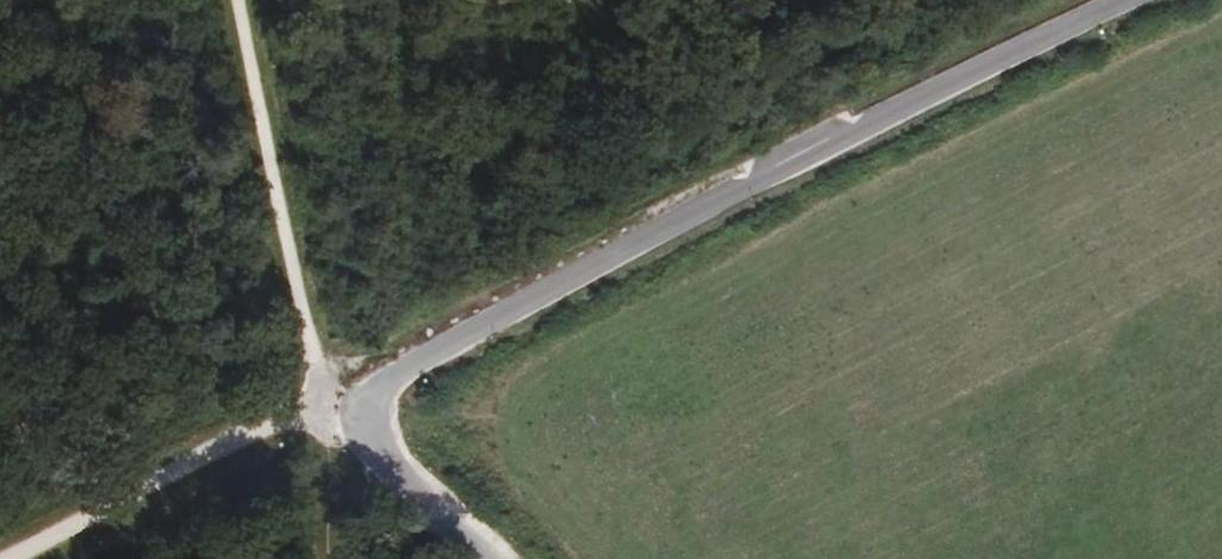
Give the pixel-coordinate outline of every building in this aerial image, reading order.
[(152,447),(160,462),(220,430),(212,415),(152,447)]
